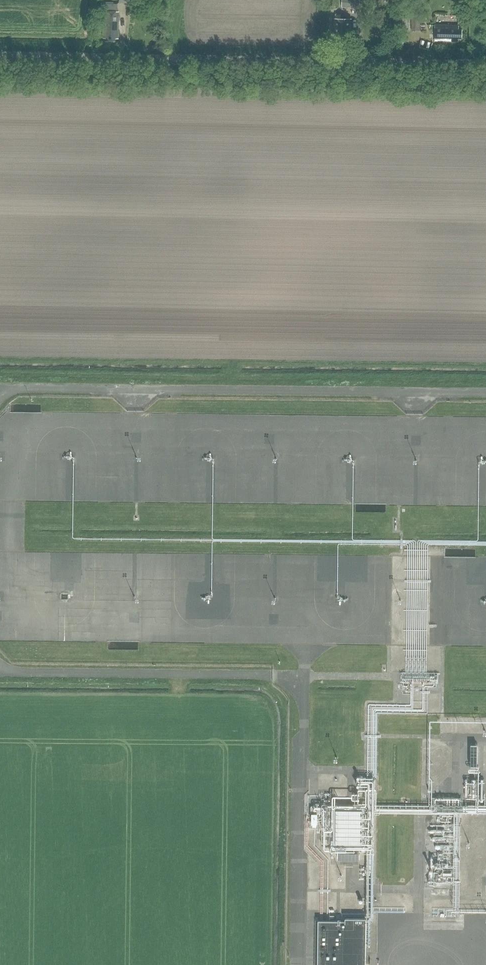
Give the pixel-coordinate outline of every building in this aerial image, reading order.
[(342,8),(358,8),(358,0),(342,0),(342,8)] [(103,11),(102,38),(105,38),(105,41),(115,41),(115,38),(118,38),(118,11),(103,11)] [(421,31),(421,11),(412,11),(413,31),(421,31)] [(351,39),(351,19),(335,19),(334,39),(351,39)] [(459,38),(462,38),(462,29),(459,29),(459,26),(435,25),(435,41),(459,41),(459,38)] [(467,743),(467,764),(476,765),(476,743),(467,743)] [(309,803),(309,828),(329,827),(329,802),(309,803)] [(358,807),(331,808),(332,837),(328,837),(328,850),(335,850),(335,858),(359,858),(358,807)] [(367,919),(346,919),(346,921),(319,921),(318,964),(366,964),(367,919)]
